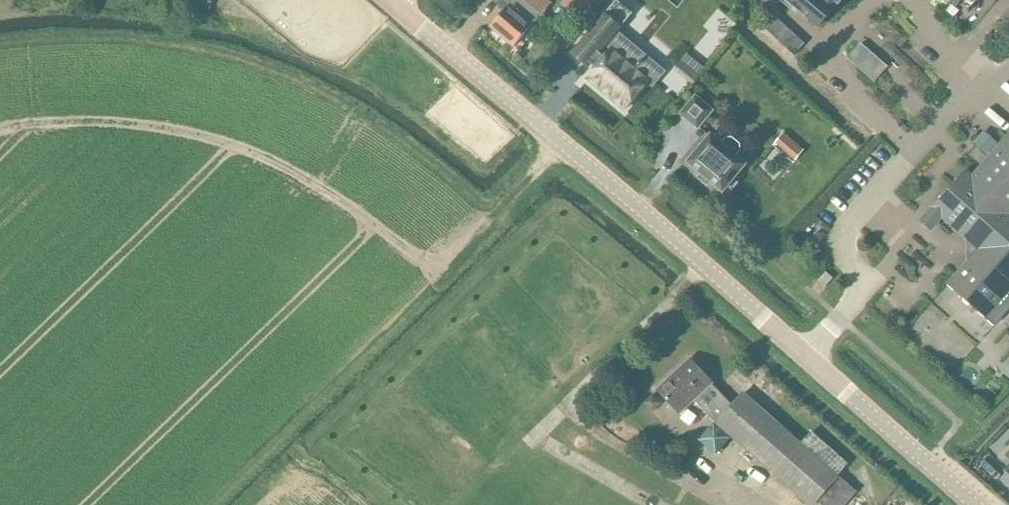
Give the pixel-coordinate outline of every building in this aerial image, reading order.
[(496,4),(499,6),(505,11),(491,27),(515,47),(534,25),(543,15),(525,0),(492,0),(496,4)] [(543,15),(553,3),(550,0),(525,0),(543,15)] [(561,3),(581,23),(587,17),(601,3),(599,0),(564,0),(561,3)] [(819,27),(834,9),(841,0),(788,0),(819,27)] [(180,23),(204,27),(205,19),(182,15),(180,23)] [(597,24),(574,52),(575,53),(587,63),(588,61),(596,68),(591,74),(587,79),(610,98),(624,110),(647,83),(652,86),(653,87),(666,71),(619,32),(615,29),(602,18),(597,24)] [(860,43),(847,58),(875,82),(887,67),(860,43)] [(687,54),(682,60),(702,76),(707,70),(687,54)] [(698,128),(713,111),(695,96),(681,114),(698,128)] [(922,220),(933,230),(943,218),(971,242),(972,258),(969,261),(948,284),(986,318),(995,325),(1008,309),(1008,134),(1000,144),(972,176),(965,170),(933,208),(922,220)] [(982,134),(971,148),(984,159),(996,145),(982,134)] [(722,144),(711,135),(688,163),(723,192),(747,164),(736,155),(740,150),(740,144),(732,138),(727,138),(722,144)] [(789,169),(798,159),(776,139),(767,150),(789,169)] [(714,384),(690,359),(658,389),(681,415),(696,401),(716,423),(715,424),(808,504),(813,504),(817,501),(821,504),(845,504),(856,491),(840,476),(744,392),(733,405),(714,384)]
